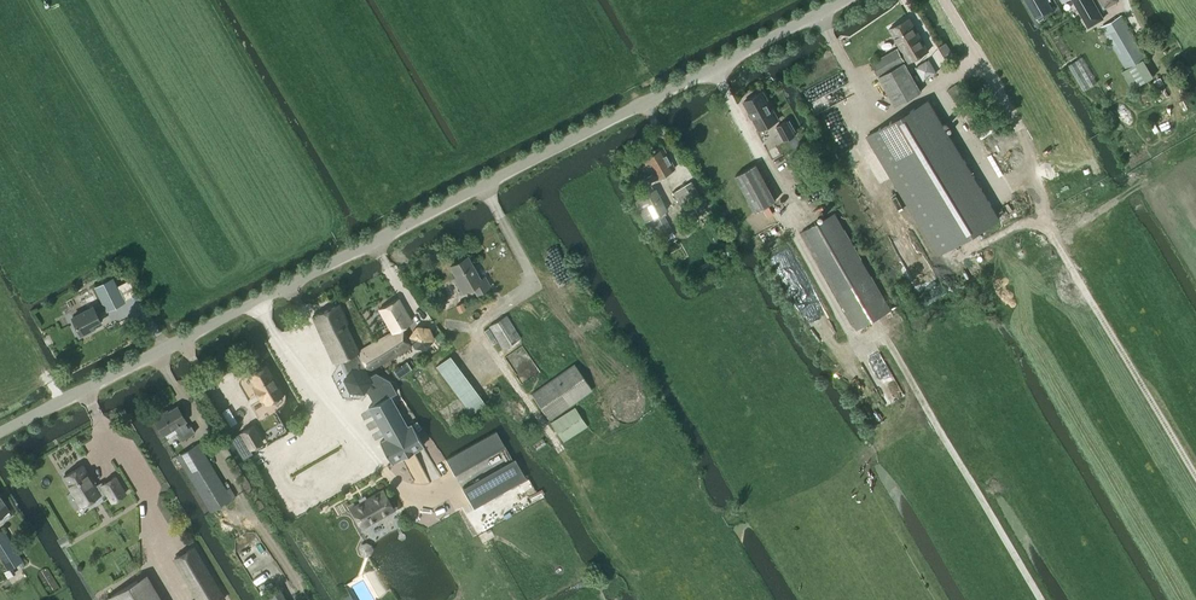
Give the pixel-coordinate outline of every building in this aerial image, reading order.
[(1048,0),(1024,0),(1035,18),(1052,8),(1048,0)] [(1087,26),(1102,17),(1093,0),(1072,0),(1087,26)] [(1101,26),(1104,32),(1098,35),(1103,43),(1109,39),(1126,68),(1122,70),(1132,88),(1153,76),(1142,58),(1145,56),(1121,15),(1101,26)] [(921,90),(904,60),(906,59),(908,61),(927,50),(908,16),(888,28),(899,46),(870,62),(895,105),(921,90)] [(759,130),(778,119),(763,91),(744,101),(759,130)] [(867,134),(938,254),(998,218),(927,99),(867,134)] [(784,141),(795,135),(787,120),(776,126),(784,141)] [(651,173),(646,176),(649,182),(673,168),(661,146),(642,157),(651,173)] [(755,211),(775,200),(755,163),(735,174),(755,211)] [(681,207),(699,196),(690,181),(671,192),(681,207)] [(650,190),(629,202),(640,223),(662,211),(650,190)] [(800,231),(856,329),(889,311),(833,212),(800,231)] [(660,236),(671,230),(663,215),(648,223),(652,231),(656,229),(660,236)] [(476,293),(489,286),(483,277),(479,279),(466,256),(450,265),(456,277),(454,278),(462,291),(472,286),(476,293)] [(105,310),(124,301),(112,278),(94,287),(102,302),(93,307),(93,306),(72,317),(80,333),(90,329),(89,327),(101,321),(97,313),(105,309),(105,310)] [(358,352),(369,372),(371,371),(370,369),(410,346),(400,327),(411,321),(398,298),(379,309),(392,331),(358,351),(357,351),(358,352)] [(369,375),(368,373),(369,372),(358,352),(357,351),(358,351),(345,322),(347,321),(339,304),(312,316),(333,362),(340,359),(345,371),(348,373),(343,379),(349,391),(363,392),(365,389),(368,391),(375,403),(389,395),(396,392),(389,380),(376,371),(369,375)] [(519,337),(506,315),(489,325),(490,327),(484,331),(492,344),(498,341),(502,348),(519,337)] [(429,328),(416,326),(409,336),(414,348),(426,349),(433,339),(429,328)] [(471,412),(485,403),(449,356),(436,365),(471,412)] [(529,393),(535,401),(547,419),(590,388),(572,363),(529,393)] [(283,394),(266,365),(249,375),(255,385),(253,386),(261,400),(263,399),(266,404),(283,394)] [(643,402),(643,399),(642,395),(640,392),(638,390),(635,387),(632,386),(629,385),(626,385),(623,385),(619,386),(617,387),(614,390),(612,392),(610,395),(609,399),(609,402),(609,406),(610,409),(612,412),(614,414),(617,416),(619,418),(625,419),(628,419),(632,418),(635,417),(637,415),(640,412),(642,409),(643,405),(643,402)] [(406,425),(389,395),(375,403),(368,407),(386,437),(406,425)] [(162,434),(173,428),(181,440),(194,432),(190,425),(187,427),(183,421),(185,420),(176,405),(164,412),(163,412),(153,418),(162,434)] [(562,440),(586,425),(574,407),(550,423),(562,440)] [(250,448),(262,441),(253,424),(240,432),(250,448)] [(407,426),(406,425),(386,437),(386,438),(380,442),(392,463),(423,445),(411,424),(407,426)] [(494,431),(446,459),(453,471),(502,443),(494,431)] [(210,511),(231,499),(197,443),(177,455),(210,511)] [(514,458),(463,486),(475,506),(525,478),(514,458)] [(102,484),(101,482),(94,486),(82,465),(63,476),(73,492),(77,489),(85,503),(99,494),(100,497),(107,492),(112,501),(125,493),(114,476),(102,484)] [(393,508),(383,490),(351,508),(362,526),(393,508)] [(22,560),(3,529),(0,531),(0,558),(7,569),(22,560)] [(193,547),(174,558),(199,599),(222,599),(224,599),(193,547)] [(278,587),(261,597),(263,599),(285,599),(278,587)]
